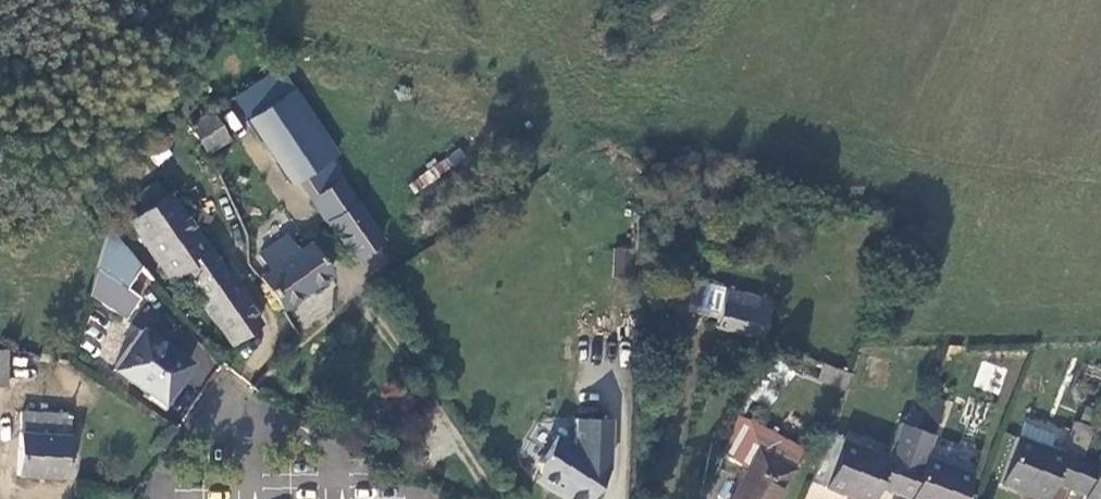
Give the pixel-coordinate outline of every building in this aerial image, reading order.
[(332,156),(288,91),(245,121),(288,185),(296,180),(326,160),(332,156)] [(227,139),(209,113),(189,126),(206,153),(227,139)] [(380,240),(326,160),(296,180),(351,260),(380,240)] [(179,275),(228,344),(247,332),(258,325),(167,195),(128,223),(170,282),(179,275)] [(109,224),(88,296),(122,320),(140,294),(128,286),(142,263),(109,224)] [(259,276),(281,309),(329,276),(306,243),(294,252),(284,239),(260,256),(268,270),(259,276)] [(612,273),(626,275),(628,247),(614,246),(612,273)] [(678,278),(672,313),(682,315),(686,301),(717,308),(713,326),(759,338),(769,300),(709,285),(710,280),(696,277),(695,281),(678,278)] [(113,371),(162,404),(190,364),(140,330),(113,371)] [(850,374),(822,364),(817,379),(844,389),(850,374)] [(70,415),(22,412),(19,475),(65,477),(70,415)] [(536,475),(558,489),(555,494),(564,498),(587,498),(606,468),(608,419),(573,418),(572,446),(553,434),(536,463),(536,475)] [(1080,459),(1086,442),(1090,430),(1073,424),(1061,456),(1049,451),(1017,440),(999,485),(1035,498),(1047,498),(1052,485),(1068,492),(1080,459)] [(1022,426),(1017,440),(1049,451),(1054,438),(1022,426)] [(891,493),(912,438),(897,433),(887,458),(840,440),(822,487),(851,498),(871,498),(875,488),(891,493)] [(891,493),(907,498),(959,498),(969,474),(924,457),(929,444),(912,438),(891,493)] [(727,454),(748,467),(757,451),(736,440),(727,454)] [(1097,446),(1086,442),(1080,459),(1091,462),(1097,446)] [(748,467),(731,498),(775,498),(792,470),(757,451),(748,467)] [(1068,492),(1083,497),(1082,498),(1100,498),(1100,455),(1099,454),(1095,464),(1091,462),(1080,459),(1068,492)] [(558,489),(536,475),(533,480),(555,494),(558,489)]
